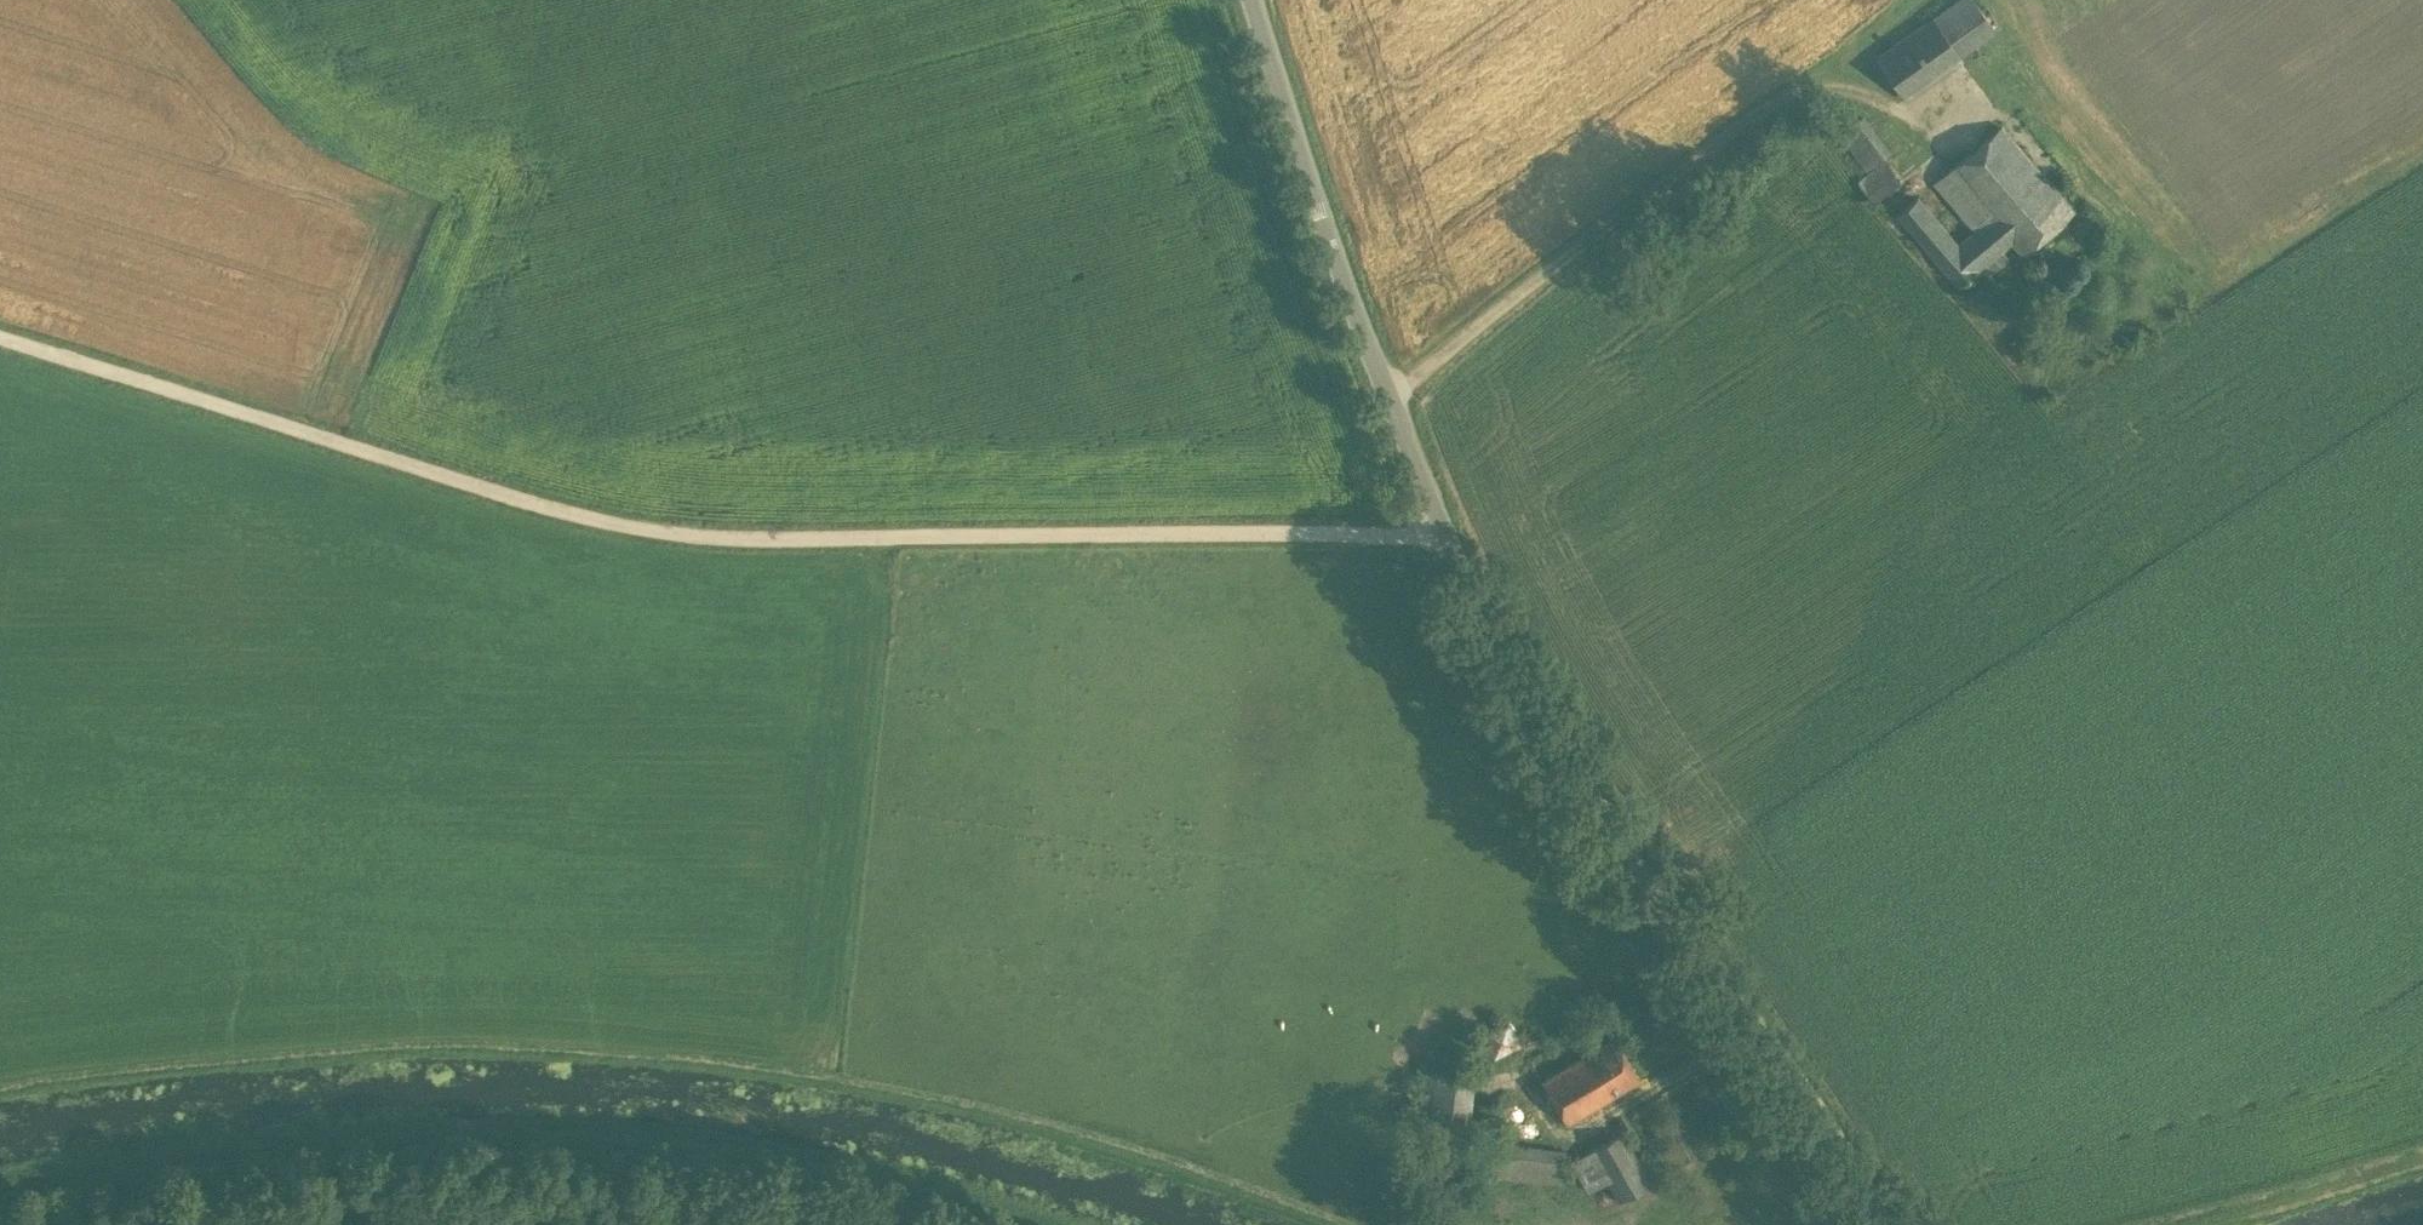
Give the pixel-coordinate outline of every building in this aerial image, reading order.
[(1996,31),(1974,0),(1956,0),(1876,56),(1907,100),(1964,59),(1961,56),(1996,31)] [(1834,128),(1857,165),(1882,150),(1860,113),(1834,128)] [(1974,230),(1958,244),(1918,198),(1898,215),(1957,285),(2012,242),(2022,253),(2073,210),(2002,126),(1934,183),(1974,230)] [(1759,148),(1755,141),(1747,146),(1751,153),(1759,148)] [(1870,200),(1894,177),(1878,160),(1854,184),(1870,200)] [(1493,1058),(1521,1045),(1508,1018),(1480,1031),(1493,1058)] [(1543,1080),(1568,1121),(1639,1079),(1614,1038),(1543,1080)] [(1422,1070),(1416,1129),(1468,1133),(1474,1075),(1422,1070)] [(1607,1181),(1618,1201),(1654,1180),(1625,1129),(1571,1161),(1587,1192),(1607,1181)] [(1486,1140),(1481,1175),(1562,1183),(1566,1150),(1486,1140)] [(1690,1158),(1681,1141),(1657,1154),(1666,1170),(1690,1158)]
